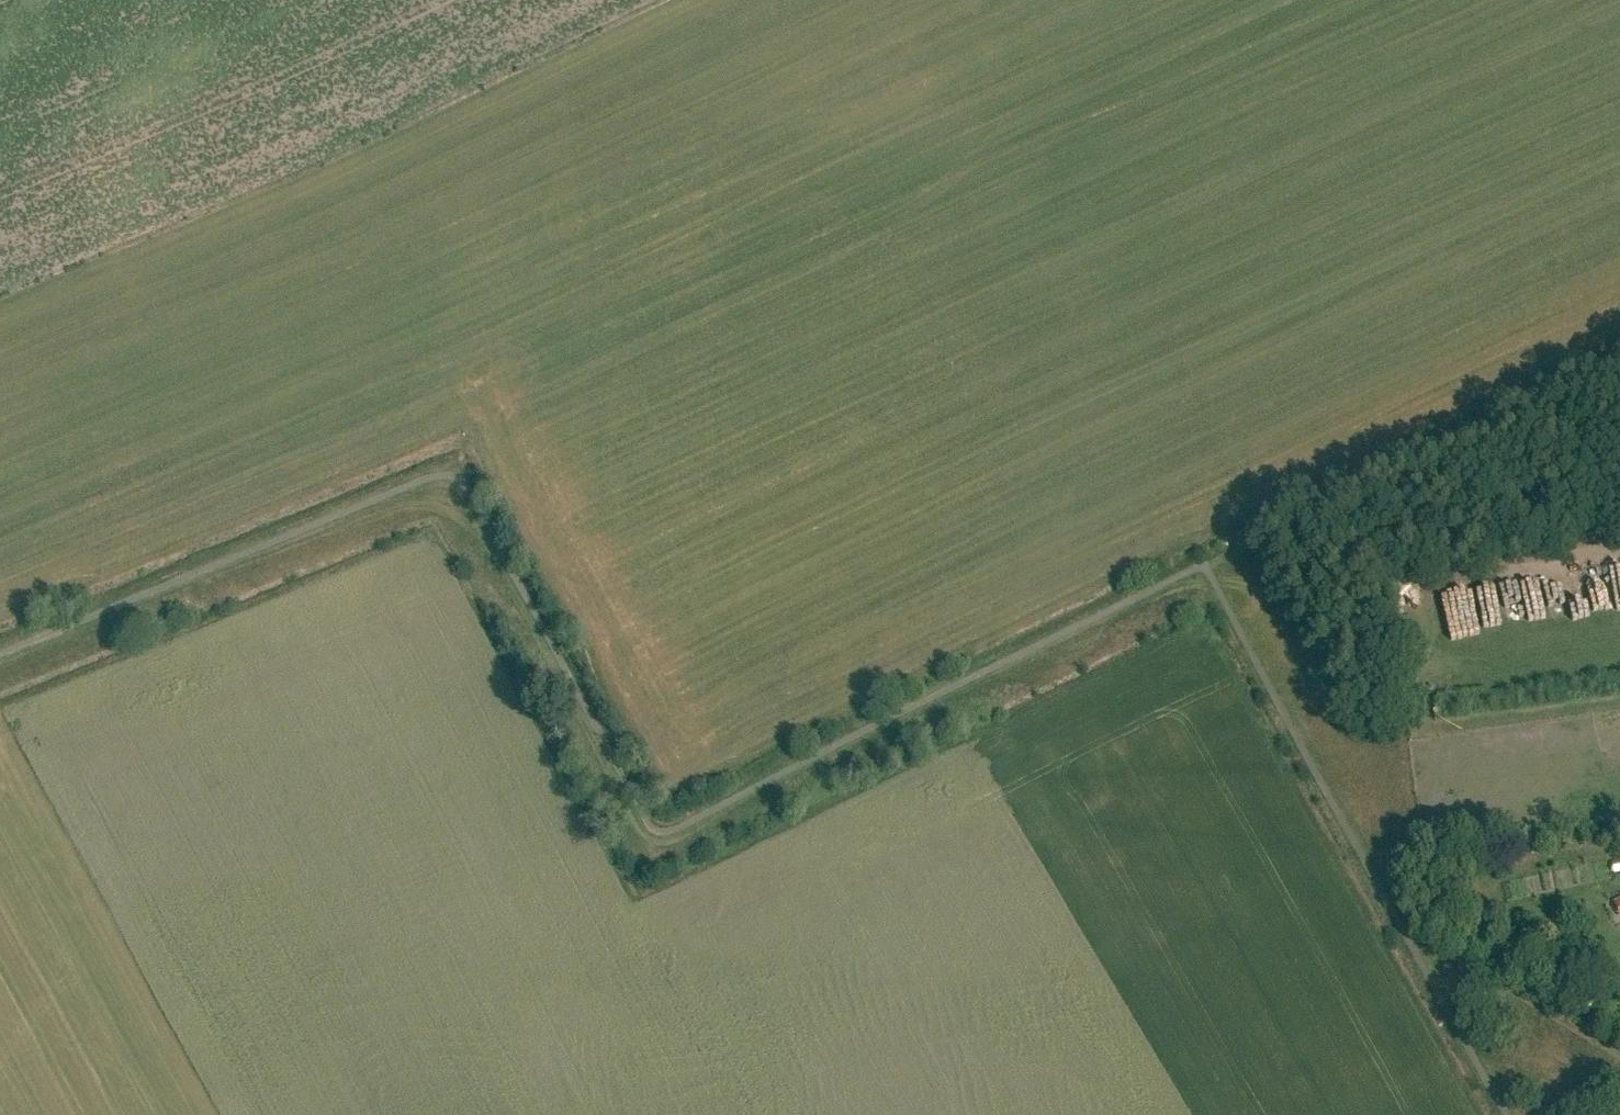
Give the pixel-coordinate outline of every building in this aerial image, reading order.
[(1612,863),(1613,874),(1619,873),(1619,862),(1612,863)]
